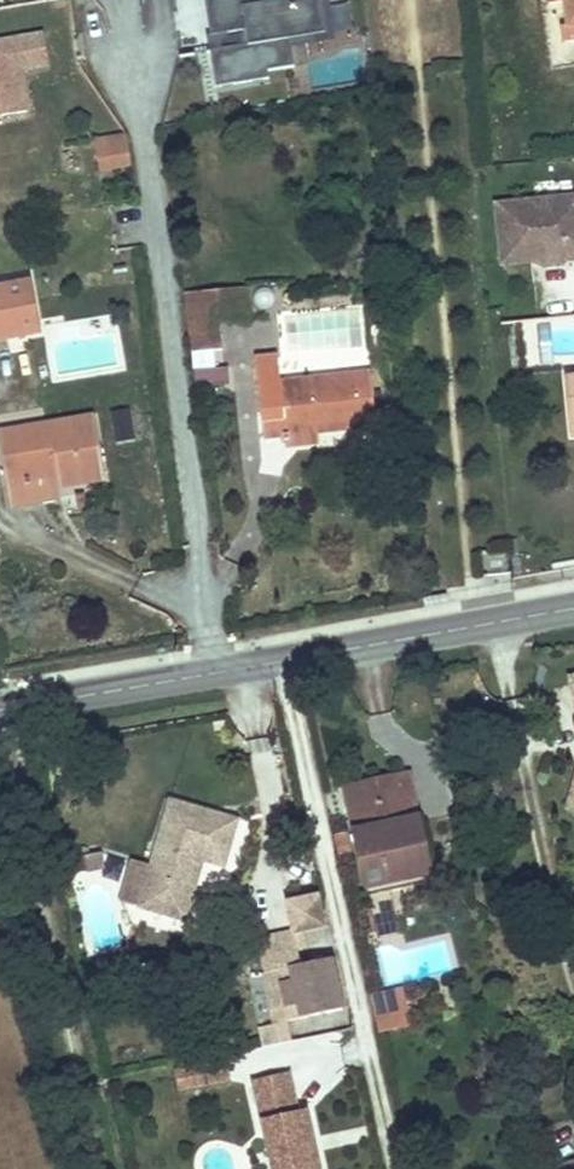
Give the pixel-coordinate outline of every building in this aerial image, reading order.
[(320,0),(205,0),(211,36),(246,30),(249,45),(213,50),(210,51),(216,87),(269,78),(268,71),(295,66),(290,39),(325,33),(320,0)] [(552,13),(568,11),(570,37),(573,37),(573,0),(551,0),(552,13)] [(249,45),(246,30),(211,36),(213,50),(249,45)] [(47,63),(42,36),(0,43),(0,109),(1,116),(26,112),(21,85),(14,86),(13,77),(20,76),(18,68),(47,63)] [(563,50),(573,49),(573,37),(570,37),(562,38),(563,50)] [(21,85),(20,76),(13,77),(14,86),(21,85)] [(128,135),(101,138),(107,171),(131,171),(128,135)] [(499,205),(505,264),(534,261),(545,260),(544,255),(569,252),(570,260),(573,260),(573,197),(499,205)] [(319,210),(309,211),(311,228),(327,227),(326,210),(319,210)] [(566,264),(570,260),(569,252),(544,255),(545,260),(534,261),(547,266),(566,264)] [(0,287),(0,337),(36,331),(29,283),(0,287)] [(257,321),(252,286),(213,291),(217,326),(257,321)] [(217,326),(213,291),(185,296),(192,355),(197,386),(229,381),(227,368),(216,370),(213,353),(220,352),(217,326)] [(371,372),(280,383),(277,352),(258,354),(265,421),(285,419),(286,433),(320,429),(376,422),(371,372)] [(4,469),(24,465),(27,484),(58,478),(60,488),(106,479),(95,417),(0,434),(0,449),(4,469)] [(265,421),(266,436),(286,433),(285,419),(265,421)] [(320,429),(286,433),(288,444),(322,440),(320,429)] [(24,465),(4,469),(7,488),(27,484),(24,465)] [(27,484),(7,488),(11,510),(62,501),(60,488),(58,478),(27,484)] [(345,787),(368,888),(407,879),(409,887),(409,888),(416,891),(428,888),(434,883),(431,874),(409,773),(345,787)] [(239,821),(170,803),(152,872),(142,911),(188,923),(202,871),(194,869),(196,861),(205,863),(226,869),(239,821)] [(103,852),(85,856),(88,871),(106,867),(103,852)] [(194,869),(202,871),(205,863),(196,861),(194,869)] [(142,911),(152,872),(135,868),(124,906),(142,911)] [(409,887),(407,879),(368,888),(370,896),(409,887)] [(321,892),(287,899),(295,939),(329,931),(321,892)] [(332,960),(297,967),(292,944),(269,949),(284,1020),(306,1015),(341,1009),(332,960)] [(400,988),(376,993),(385,1034),(410,1029),(400,988)] [(309,1028),(343,1022),(341,1009),(306,1015),(309,1028)] [(226,1061),(175,1071),(179,1090),(230,1081),(226,1061)] [(255,1085),(274,1168),(325,1168),(320,1149),(312,1150),(309,1138),(317,1137),(311,1111),(303,1113),(295,1075),(255,1085)] [(312,1150),(320,1149),(317,1137),(309,1138),(312,1150)]
